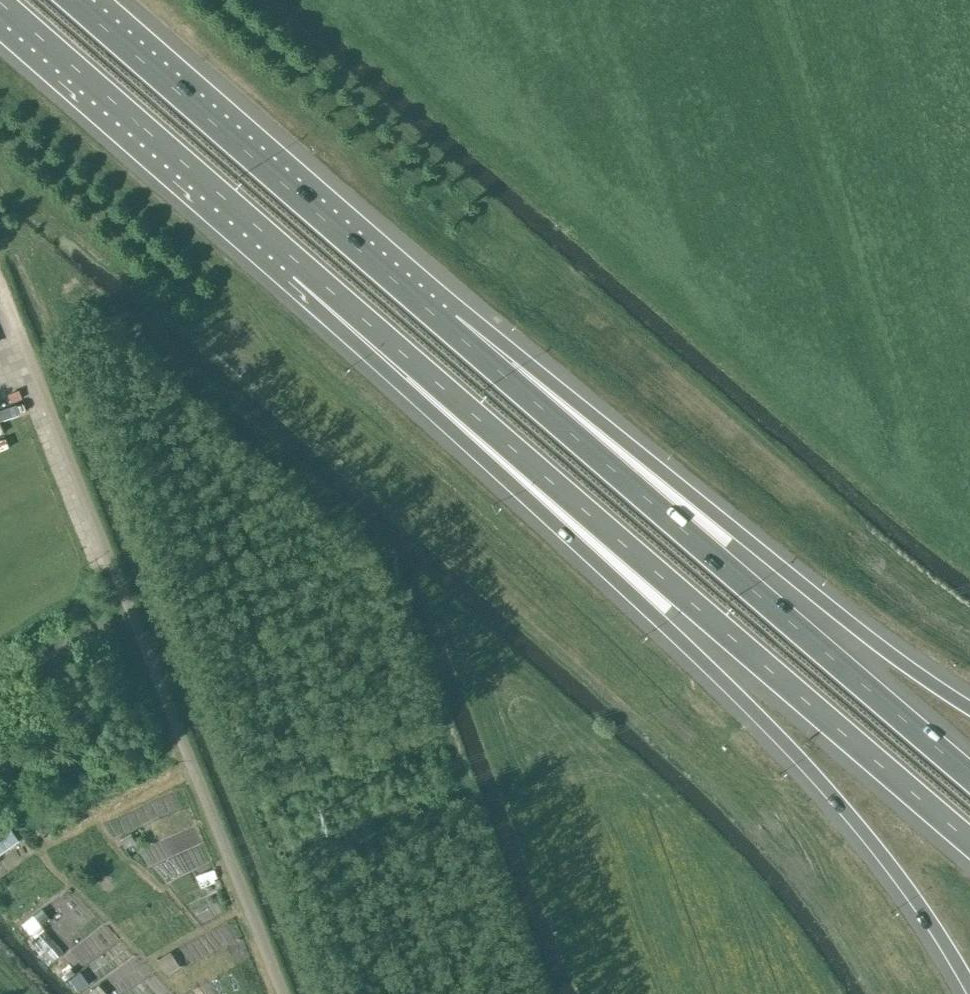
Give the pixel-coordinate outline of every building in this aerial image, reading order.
[(0,443),(0,453),(11,449),(7,440),(0,443)] [(0,836),(0,855),(19,840),(10,829),(0,836)] [(131,834),(120,840),(126,849),(136,842),(131,834)] [(65,969),(89,989),(102,973),(100,966),(84,953),(82,947),(68,953),(83,935),(79,925),(69,917),(82,912),(75,894),(69,889),(64,894),(70,909),(44,919),(40,915),(20,923),(22,930),(41,946),(41,945),(62,963),(65,969)]
